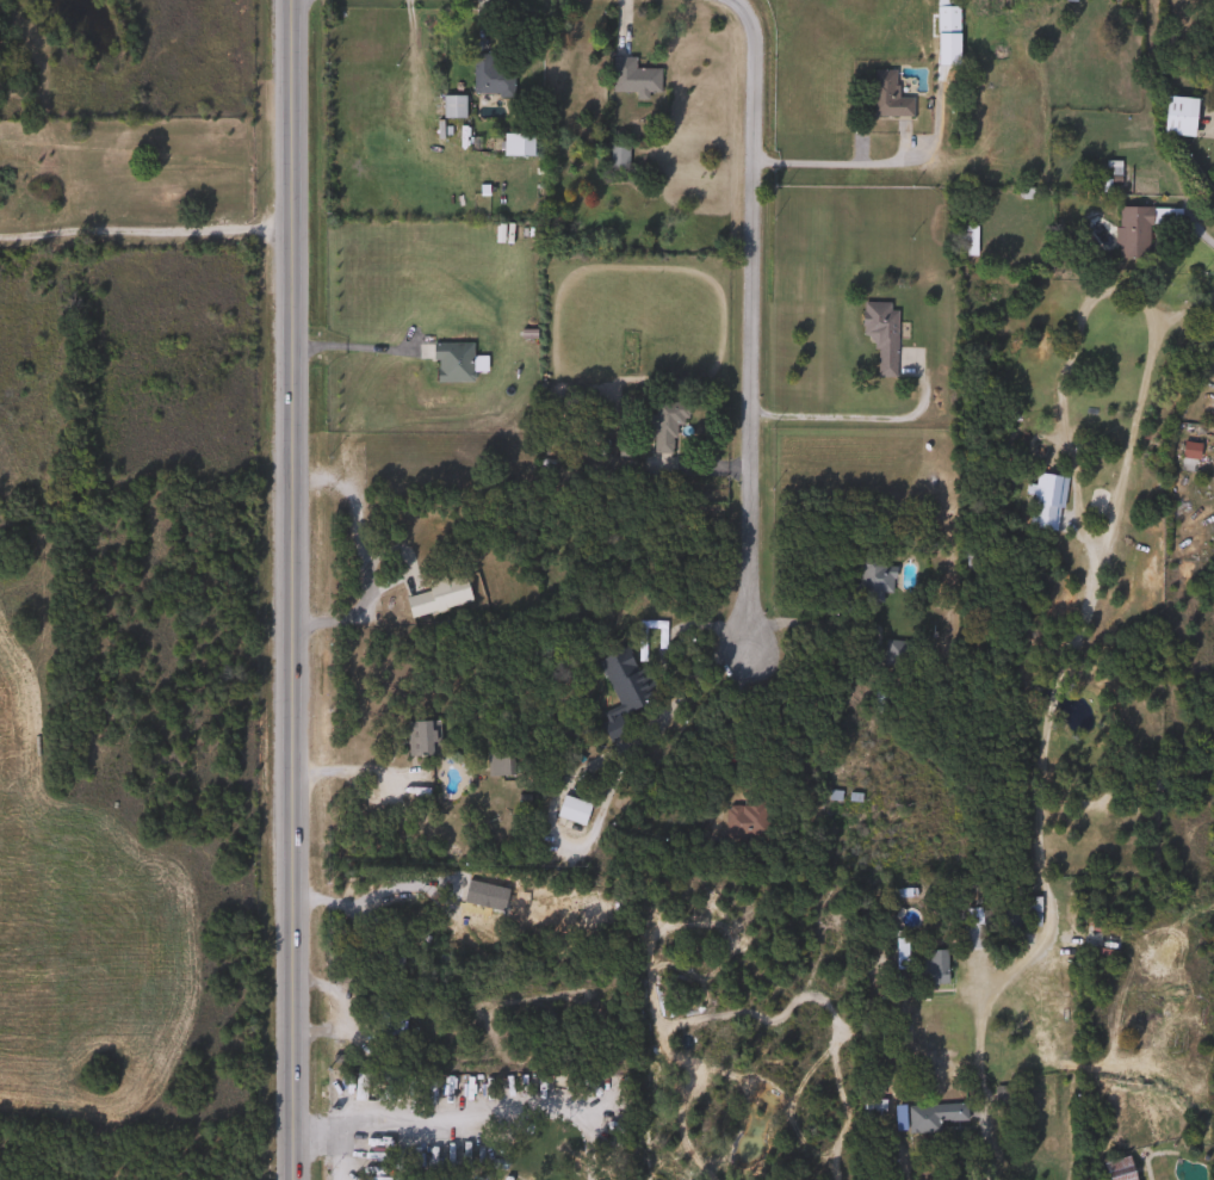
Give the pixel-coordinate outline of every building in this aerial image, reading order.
[(934,33),(934,0),(955,0),(955,33),(934,33)] [(469,54),(489,54),(489,63),(510,63),(509,95),(467,94),(469,54)] [(656,93),(608,93),(608,57),(630,57),(630,67),(656,67),(656,93)] [(908,117),(866,117),(866,70),(893,70),(893,98),(908,98),(908,117)] [(460,117),(439,117),(439,95),(460,95),(460,117)] [(1160,135),(1164,97),(1194,99),(1191,137),(1160,135)] [(528,155),(500,155),(500,135),(528,135),(528,155)] [(1114,260),(1114,208),(1147,208),(1147,260),(1114,260)] [(859,338),(859,302),(892,302),(892,376),(873,376),(873,338),(859,338)] [(466,344),(466,382),(431,382),(431,344),(466,344)] [(671,453),(650,453),(651,401),(685,402),(683,422),(671,422),(671,453)] [(1196,444),(1195,459),(1178,457),(1181,441),(1196,444)] [(1066,482),(1054,508),(1027,496),(1039,470),(1066,482)] [(851,555),(879,555),(879,601),(851,601),(851,555)] [(469,600),(408,617),(402,598),(426,591),(423,581),(460,570),(469,600)] [(909,641),(908,668),(880,667),(881,640),(909,641)] [(630,733),(607,742),(596,715),(614,708),(595,659),(624,647),(633,671),(639,668),(652,700),(623,712),(630,733)] [(879,687),(880,710),(871,711),(871,687),(879,687)] [(436,719),(436,755),(404,755),(404,719),(436,719)] [(482,750),(509,750),(509,774),(483,776),(482,750)] [(581,824),(553,816),(559,795),(588,803),(581,824)] [(723,803),(763,804),(762,842),(721,841),(723,803)] [(1036,925),(1022,925),(1022,896),(1036,896),(1036,925)] [(944,950),(944,984),(905,984),(905,953),(925,953),(925,950),(944,950)] [(562,1098),(562,1076),(571,1076),(571,1082),(603,1082),(603,1088),(578,1088),(578,1098),(562,1098)] [(861,1117),(861,1099),(882,1099),(882,1117),(861,1117)] [(905,1133),(905,1105),(962,1105),(962,1122),(937,1122),(937,1133),(905,1133)] [(368,1161),(368,1137),(384,1137),(384,1161),(368,1161)]
